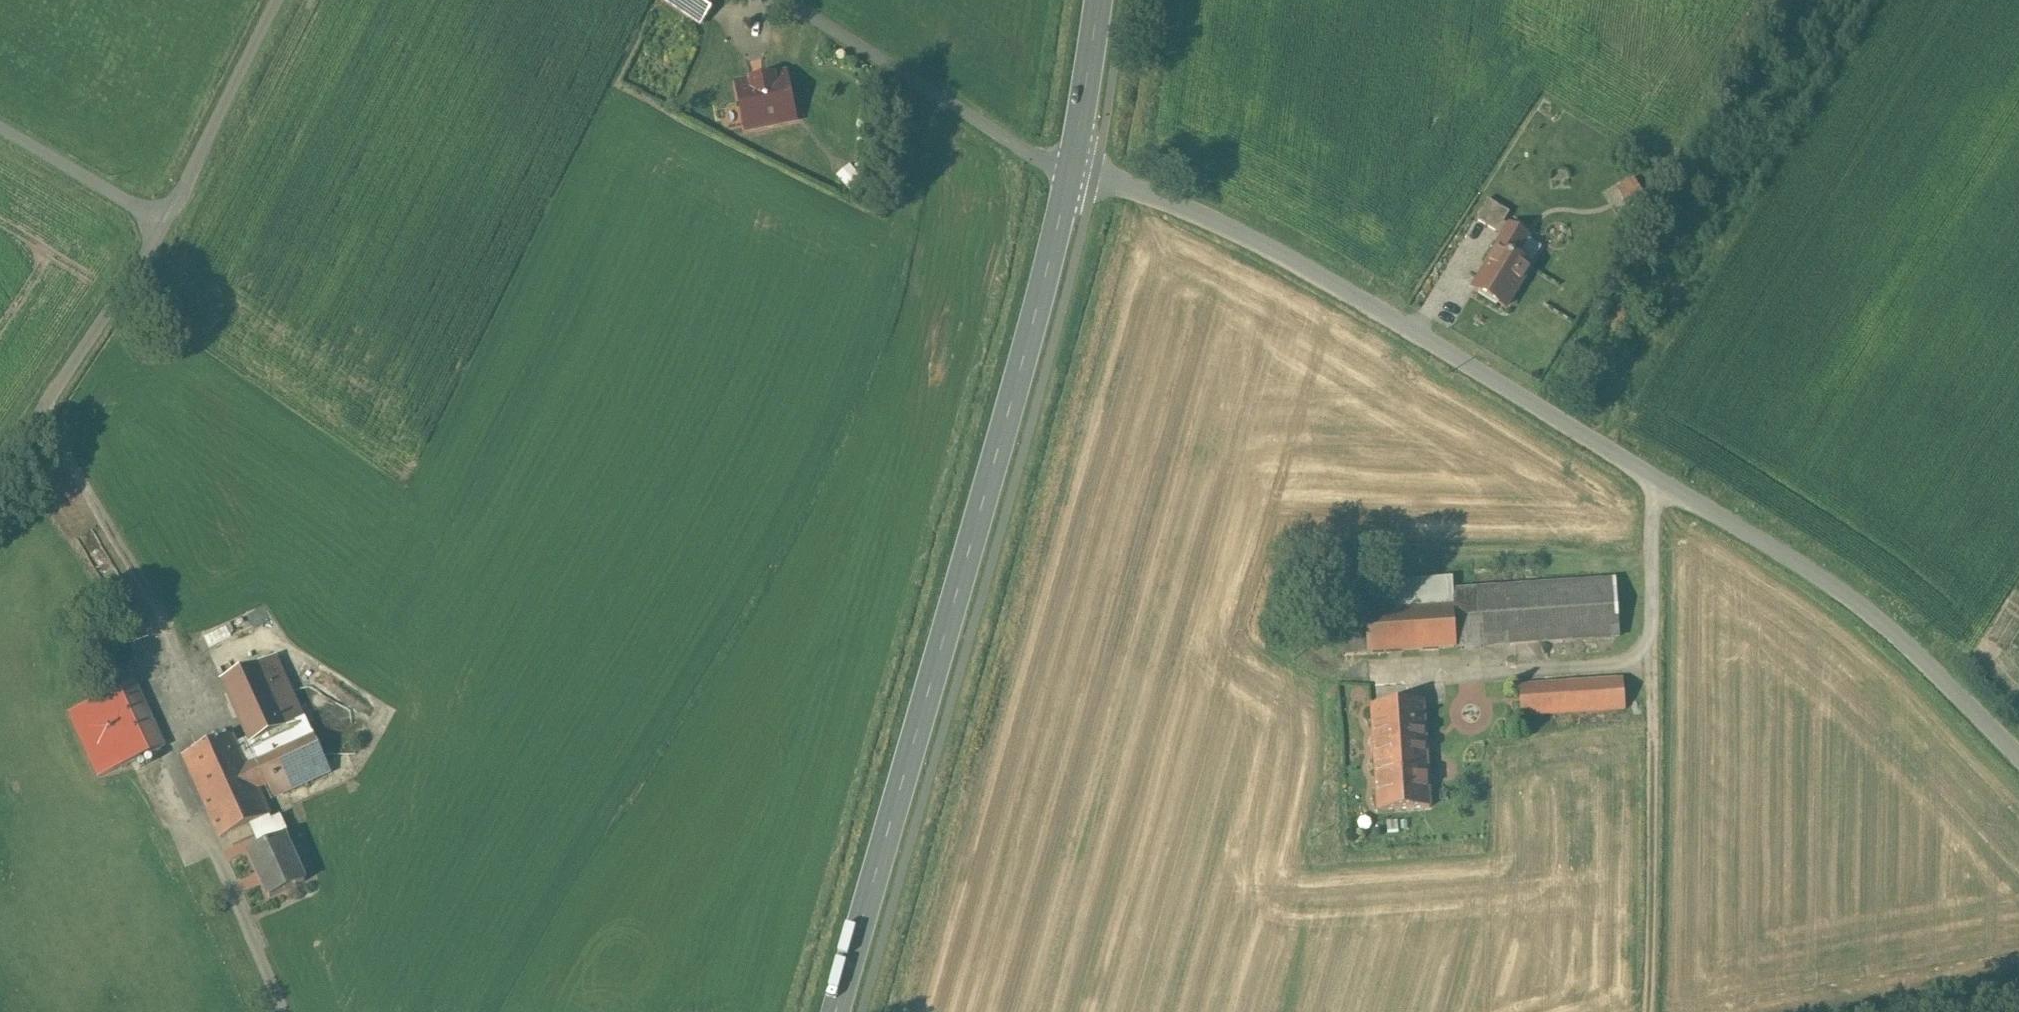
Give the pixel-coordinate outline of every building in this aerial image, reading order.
[(699,22),(714,0),(666,0),(699,22)] [(785,74),(736,84),(744,131),(793,121),(785,74)] [(837,176),(841,180),(853,170),(849,166),(837,176)] [(853,170),(841,180),(851,192),(863,182),(853,170)] [(1635,174),(1619,182),(1628,202),(1645,194),(1635,174)] [(1508,213),(1486,199),(1474,220),(1496,233),(1508,213)] [(1487,266),(1473,289),(1504,307),(1529,268),(1514,259),(1526,238),(1507,226),(1484,263),(1487,266)] [(1618,636),(1615,581),(1452,589),(1451,577),(1362,583),(1362,604),(1338,605),(1340,655),(1618,636)] [(131,665),(133,656),(131,648),(126,641),(119,636),(110,635),(102,637),(95,641),(90,649),(89,657),(91,666),(96,673),(103,677),(111,679),(120,677),(127,672),(131,665)] [(275,656),(222,680),(250,743),(303,719),(275,656)] [(1625,709),(1622,679),(1518,685),(1519,717),(1625,709)] [(162,747),(134,682),(105,696),(134,760),(162,747)] [(1429,807),(1423,704),(1372,707),(1377,810),(1429,807)] [(267,815),(256,789),(245,765),(231,734),(184,755),(219,838),(248,824),(267,815)] [(312,735),(245,765),(256,789),(323,757),(312,735)] [(248,824),(258,847),(278,838),(267,815),(248,824)] [(283,836),(278,838),(258,847),(248,852),(269,898),(304,882),(283,836)]
